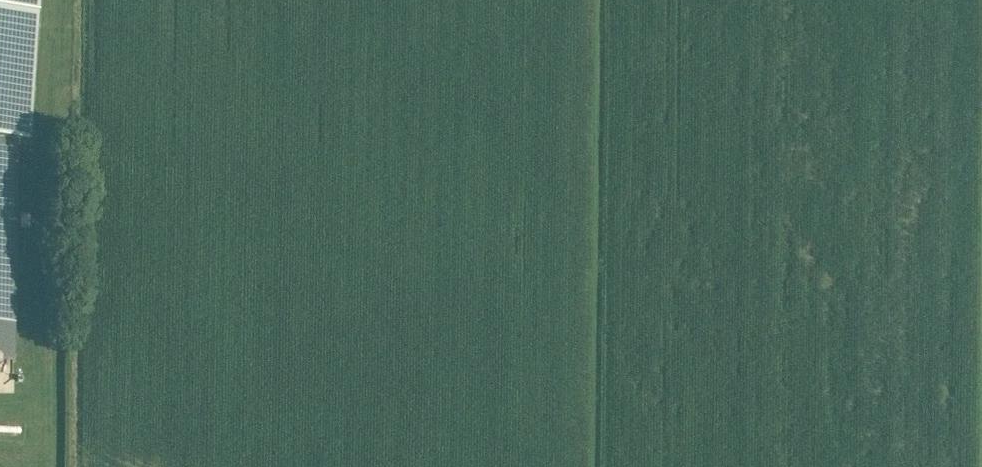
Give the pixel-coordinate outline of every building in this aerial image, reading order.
[(33,140),(42,0),(0,0),(0,138),(33,140)] [(15,360),(17,142),(0,142),(0,360),(15,360)]
